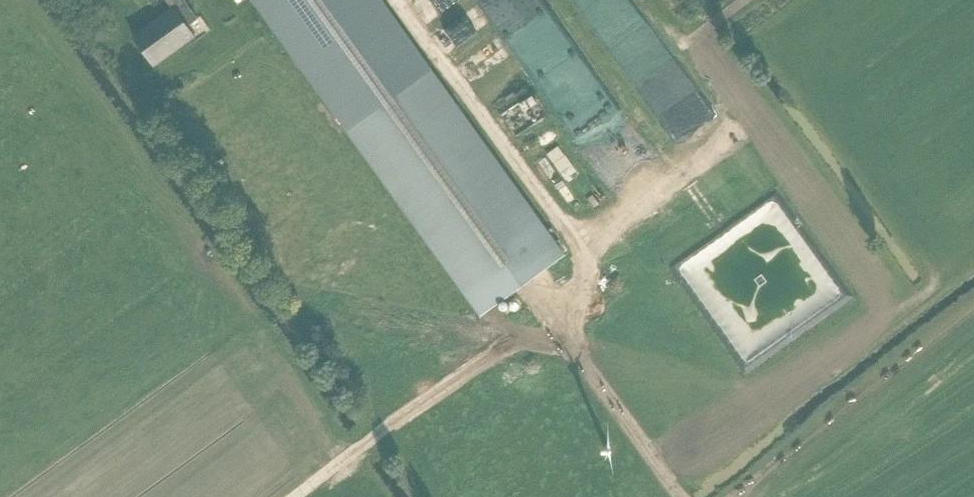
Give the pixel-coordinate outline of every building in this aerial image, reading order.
[(174,11),(135,39),(154,65),(194,36),(187,27),(198,20),(183,0),(166,0),(174,11)] [(380,0),(253,0),(481,314),(564,254),(380,0)] [(533,22),(520,28),(526,42),(540,35),(533,22)]
